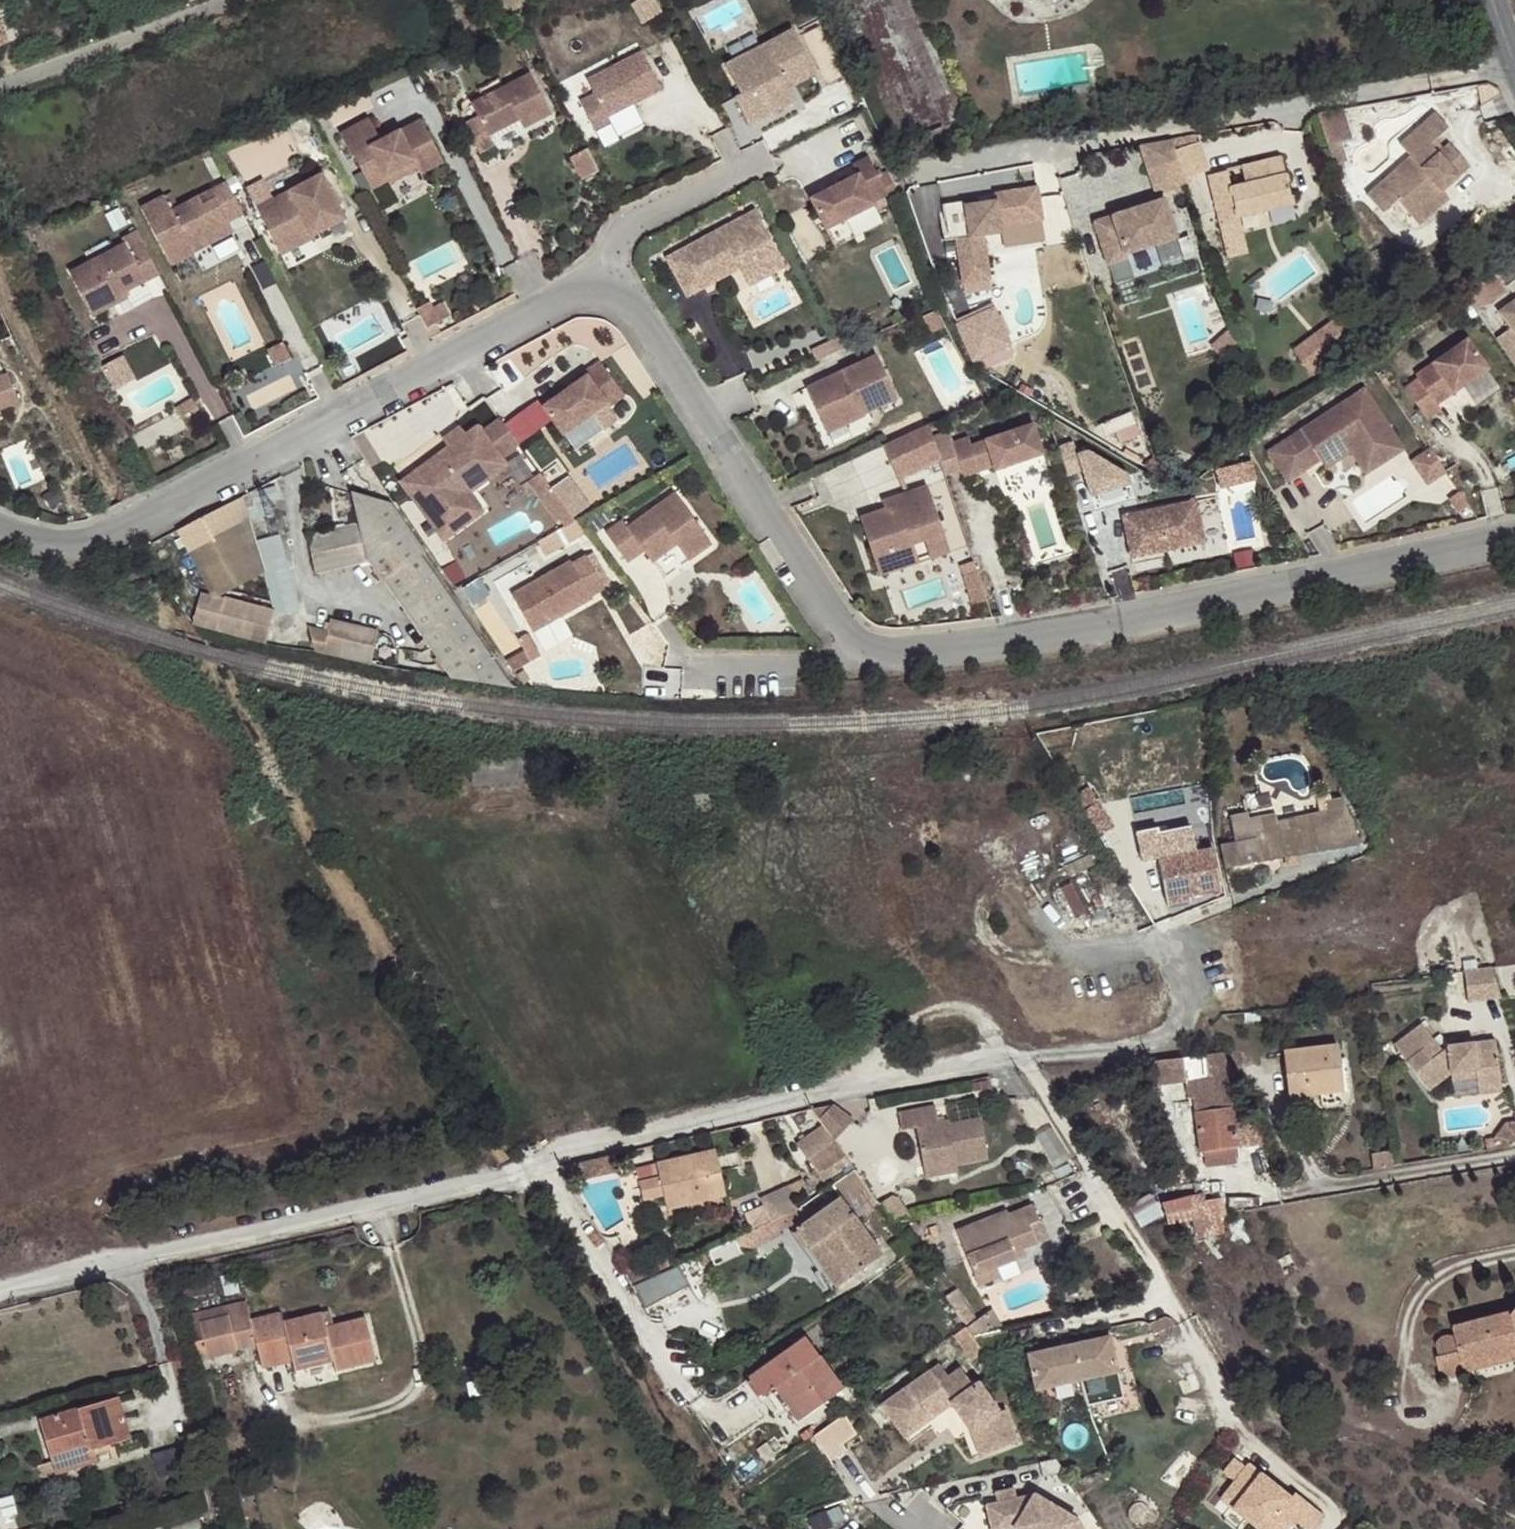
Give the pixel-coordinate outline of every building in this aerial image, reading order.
[(9,44),(0,20),(0,48),(9,44)] [(808,57),(794,31),(727,66),(742,95),(735,98),(750,125),(797,100),(789,86),(782,71),(808,57)] [(578,104),(593,133),(609,125),(606,120),(632,106),(659,91),(639,53),(585,83),(592,96),(578,104)] [(816,71),(808,57),(782,71),(789,86),(816,71)] [(480,117),(466,124),(481,153),(496,144),(490,134),(521,118),(525,126),(552,112),(531,72),(473,103),(480,117)] [(606,120),(609,125),(635,111),(632,106),(606,120)] [(1397,202),(1413,219),(1443,192),(1440,188),(1456,173),(1449,166),(1461,157),(1450,144),(1443,151),(1439,155),(1429,145),(1434,141),(1448,128),(1434,113),(1400,144),(1412,157),(1367,197),(1384,215),(1397,202)] [(371,119),(342,134),(355,157),(356,157),(374,190),(390,181),(391,181),(389,176),(416,162),(420,168),(423,174),(445,162),(423,120),(382,141),(372,147),(368,139),(379,134),(371,119)] [(382,141),(379,134),(368,139),(372,147),(382,141)] [(1181,152),(1190,180),(1212,174),(1200,137),(1184,141),(1178,141),(1181,152)] [(1162,196),(1192,186),(1190,180),(1181,152),(1178,141),(1146,147),(1162,196)] [(1443,151),(1434,141),(1429,145),(1439,155),(1443,151)] [(1456,173),(1460,177),(1471,167),(1461,157),(1449,166),(1456,173)] [(827,231),(875,207),(874,204),(888,197),(870,159),(854,167),(859,176),(812,200),(827,231)] [(1233,173),(1214,178),(1226,224),(1245,219),(1299,205),(1287,159),(1247,169),(1251,186),(1237,190),(1233,173)] [(391,184),(420,168),(416,162),(389,176),(391,181),(390,181),(391,184)] [(1440,188),(1443,192),(1460,177),(1456,173),(1440,188)] [(316,235),(347,218),(324,174),(260,208),(280,245),(311,229),(315,236),(316,235)] [(243,208),(229,181),(174,210),(166,196),(143,208),(174,265),(196,253),(192,244),(232,223),(230,220),(228,215),(243,208)] [(1046,214),(1042,188),(999,194),(1001,201),(970,206),(974,237),(961,239),(967,282),(993,279),(988,235),(1006,233),(1005,227),(1004,220),(1046,214)] [(1443,192),(1413,219),(1420,227),(1450,199),(1443,192)] [(1169,199),(1100,221),(1113,263),(1132,257),(1130,252),(1181,236),(1169,199)] [(228,215),(230,220),(245,213),(243,208),(228,215)] [(752,285),(785,267),(755,211),(665,257),(686,296),(704,287),(696,274),(723,260),(737,264),(739,269),(742,266),(752,285)] [(1047,221),(1046,214),(1004,220),(1005,227),(1047,221)] [(1245,219),(1226,224),(1235,260),(1254,255),(1245,219)] [(236,231),(232,223),(192,244),(196,253),(236,231)] [(311,229),(280,245),(285,254),(317,237),(316,235),(315,236),(311,229)] [(161,272),(147,245),(133,252),(128,244),(73,274),(96,317),(123,303),(120,297),(128,293),(149,282),(147,279),(161,272)] [(704,287),(739,269),(737,264),(723,260),(696,274),(704,287)] [(739,269),(748,286),(752,285),(742,266),(739,269)] [(149,282),(163,275),(161,272),(147,279),(149,282)] [(123,303),(132,298),(128,293),(120,297),(123,303)] [(431,330),(456,319),(446,298),(421,309),(431,330)] [(1499,342),(1514,364),(1514,305),(1502,314),(1514,331),(1499,342)] [(1337,317),(1295,348),(1310,369),(1352,338),(1337,317)] [(991,331),(977,338),(985,355),(999,350),(991,331)] [(845,349),(838,337),(810,352),(816,362),(845,349)] [(1407,391),(1428,422),(1442,413),(1439,408),(1490,373),(1470,343),(1418,379),(1421,382),(1407,391)] [(134,380),(125,356),(106,364),(115,387),(134,380)] [(874,358),(809,388),(815,402),(809,404),(820,426),(856,409),(859,418),(861,417),(893,402),(874,358)] [(605,409),(620,398),(596,363),(580,374),(583,378),(539,409),(559,436),(602,406),(605,409)] [(1,399),(4,408),(24,401),(13,373),(0,378),(0,399),(1,399)] [(803,390),(809,404),(815,402),(809,388),(803,390)] [(1379,454),(1398,441),(1366,391),(1269,453),(1288,483),(1355,440),(1359,447),(1370,439),(1379,454)] [(859,418),(856,409),(820,426),(823,435),(861,418),(861,417),(859,418)] [(499,458),(516,445),(497,419),(479,432),(475,427),(463,436),(447,448),(434,457),(439,463),(403,490),(437,536),(473,509),(458,488),(499,458)] [(447,448),(463,436),(458,427),(440,440),(447,448)] [(937,462),(926,427),(881,448),(895,481),(937,462)] [(966,441),(950,446),(961,480),(977,474),(972,460),(987,456),(991,470),(992,474),(1040,458),(1030,428),(969,449),(966,441)] [(346,438),(367,469),(378,461),(358,432),(346,438)] [(1367,477),(1406,452),(1398,441),(1379,454),(1370,439),(1359,447),(1355,440),(1322,462),(1327,471),(1352,454),(1367,477)] [(1063,446),(1073,478),(1086,474),(1076,442),(1063,446)] [(1085,463),(1093,495),(1136,485),(1128,452),(1085,463)] [(1428,489),(1446,476),(1430,452),(1412,465),(1428,489)] [(972,460),(977,474),(991,470),(987,456),(972,460)] [(439,463),(434,457),(398,484),(403,490),(439,463)] [(467,494),(504,466),(499,458),(458,488),(473,509),(437,536),(441,542),(481,513),(467,494)] [(1259,471),(1252,458),(1225,472),(1233,486),(1259,471)] [(526,483),(530,489),(542,481),(538,475),(526,483)] [(566,513),(542,481),(530,489),(555,523),(557,520),(566,513)] [(941,537),(925,489),(893,499),(894,504),(881,508),(882,512),(857,520),(874,574),(914,561),(910,548),(921,544),(941,537)] [(247,512),(250,524),(274,518),(271,505),(280,503),(277,490),(252,496),(256,509),(247,512)] [(394,507),(352,494),(359,524),(306,535),(313,572),(362,561),(383,577),(415,623),(445,666),(454,678),(483,684),(499,685),(509,686),(514,688),(502,672),(481,642),(456,606),(424,559),(428,556),(394,507)] [(687,563),(710,545),(672,495),(625,530),(620,523),(603,535),(625,565),(641,553),(650,564),(669,550),(666,547),(672,542),(675,546),(687,563)] [(1459,516),(1469,510),(1460,496),(1450,503),(1459,516)] [(894,504),(893,499),(880,503),(881,508),(894,504)] [(1204,546),(1195,504),(1122,519),(1130,561),(1165,554),(1164,550),(1171,548),(1172,552),(1204,546)] [(557,520),(563,527),(573,522),(566,513),(557,520)] [(946,555),(941,537),(921,544),(927,561),(946,555)] [(279,539),(255,545),(273,621),(298,614),(279,539)] [(669,550),(675,546),(672,542),(666,547),(669,550)] [(586,595),(600,588),(584,557),(570,564),(569,561),(508,591),(527,630),(588,598),(586,595)] [(916,566),(914,561),(874,574),(876,578),(916,566)] [(970,609),(984,604),(975,577),(961,582),(970,609)] [(547,648),(575,633),(566,617),(539,631),(547,648)] [(306,634),(316,654),(324,656),(346,660),(354,662),(337,630),(335,626),(328,625),(326,637),(306,634)] [(337,630),(354,662),(360,663),(371,665),(377,633),(335,626),(337,630)] [(501,658),(506,668),(525,659),(520,649),(501,658)] [(1222,811),(1229,845),(1332,822),(1327,796),(1273,807),(1272,801),(1222,811)] [(1332,822),(1229,845),(1221,846),(1225,868),(1241,866),(1254,863),(1375,841),(1362,817),(1332,822)] [(1212,849),(1160,860),(1169,906),(1191,902),(1190,897),(1219,891),(1212,849)] [(1254,863),(1241,866),(1243,874),(1256,872),(1254,863)] [(1499,966),(1468,968),(1471,1000),(1501,997),(1499,966)] [(1444,1047),(1424,1021),(1396,1041),(1430,1087),(1453,1069),(1476,1067),(1477,1075),(1478,1085),(1501,1082),(1496,1039),(1448,1044),(1444,1047)] [(1289,1096),(1321,1092),(1340,1090),(1343,1089),(1338,1046),(1284,1053),(1289,1096)] [(1226,1052),(1157,1060),(1160,1083),(1187,1079),(1191,1099),(1194,1098),(1202,1150),(1239,1146),(1228,1077),(1238,1075),(1226,1052)] [(1477,1075),(1476,1067),(1453,1069),(1454,1077),(1477,1075)] [(1501,1082),(1478,1085),(1479,1092),(1502,1089),(1501,1082)] [(1340,1090),(1321,1092),(1322,1105),(1341,1103),(1340,1090)] [(825,1126),(837,1144),(855,1121),(835,1105),(812,1109),(825,1126)] [(919,1132),(927,1171),(951,1166),(950,1164),(958,1161),(959,1168),(961,1168),(992,1161),(983,1120),(951,1128),(949,1122),(940,1125),(937,1109),(899,1118),(903,1136),(919,1132)] [(837,1144),(825,1126),(799,1144),(820,1174),(845,1156),(837,1144)] [(1375,1167),(1395,1163),(1393,1150),(1373,1153),(1375,1167)] [(717,1152),(637,1171),(640,1185),(645,1183),(649,1200),(665,1196),(668,1208),(727,1194),(717,1152)] [(951,1166),(927,1171),(929,1180),(962,1173),(961,1168),(959,1168),(958,1161),(950,1164),(951,1166)] [(645,1183),(640,1185),(644,1201),(649,1200),(645,1183)] [(771,1222),(796,1211),(786,1188),(760,1200),(771,1222)] [(1205,1192),(1193,1195),(1196,1211),(1209,1208),(1205,1192)] [(1151,1193),(1130,1206),(1143,1227),(1164,1213),(1151,1193)] [(840,1197),(796,1230),(809,1248),(815,1243),(845,1282),(883,1254),(840,1197)] [(894,1198),(881,1207),(892,1222),(912,1218),(899,1199),(894,1198)] [(1010,1214),(958,1233),(975,1280),(998,1271),(1016,1265),(1013,1257),(1025,1253),(1037,1248),(1051,1244),(1044,1226),(1041,1227),(1034,1208),(1011,1217),(1010,1214)] [(796,1230),(789,1235),(833,1291),(845,1282),(815,1243),(809,1248),(796,1230)] [(1013,1257),(1016,1265),(1028,1260),(1025,1253),(1013,1257)] [(652,1265),(657,1274),(672,1267),(668,1258),(652,1265)] [(658,1276),(639,1289),(650,1306),(670,1295),(671,1295),(691,1284),(679,1263),(672,1267),(657,1274),(658,1276)] [(998,1271),(975,1280),(979,1289),(1002,1281),(998,1271)] [(967,1327),(967,1328),(976,1322),(954,1291),(946,1297),(967,1327)] [(226,1313),(233,1347),(254,1342),(253,1342),(248,1318),(244,1300),(185,1314),(191,1338),(200,1337),(197,1319),(226,1313)] [(328,1309),(321,1311),(324,1326),(331,1324),(328,1309)] [(373,1361),(364,1317),(331,1324),(324,1326),(321,1311),(280,1320),(278,1310),(248,1318),(253,1342),(254,1342),(259,1365),(288,1358),(291,1369),(329,1360),(331,1371),(373,1361)] [(973,1336),(1004,1330),(991,1311),(976,1322),(967,1328),(973,1336)] [(1444,1376),(1448,1378),(1454,1378),(1459,1376),(1461,1375),(1463,1373),(1463,1369),(1465,1364),(1514,1351),(1514,1312),(1455,1328),(1458,1338),(1454,1337),(1449,1337),(1446,1337),(1443,1340),(1440,1342),(1437,1346),(1441,1358),(1435,1358),(1439,1368),(1441,1374),(1444,1376)] [(204,1354),(233,1347),(226,1313),(197,1319),(200,1337),(191,1338),(189,1339),(193,1355),(204,1353),(204,1354)] [(1004,1330),(973,1336),(985,1353),(1008,1348),(1004,1330)] [(806,1338),(751,1377),(764,1395),(776,1386),(782,1382),(804,1415),(821,1402),(841,1388),(806,1338)] [(1124,1400),(1111,1339),(1029,1355),(1036,1391),(1080,1382),(1083,1398),(1086,1408),(1124,1400)] [(939,1365),(931,1371),(940,1384),(949,1378),(939,1365)] [(931,1371),(882,1405),(894,1421),(916,1405),(927,1421),(953,1403),(964,1419),(973,1420),(978,1426),(972,1430),(981,1455),(1017,1441),(1005,1409),(999,1412),(978,1383),(973,1386),(961,1369),(949,1378),(940,1384),(931,1371)] [(764,1395),(751,1377),(746,1381),(758,1400),(764,1395)] [(826,1409),(821,1402),(804,1415),(782,1382),(776,1386),(802,1425),(826,1409)] [(38,1421),(50,1461),(92,1449),(129,1438),(117,1397),(38,1421)] [(916,1405),(894,1421),(905,1437),(927,1421),(916,1405)] [(816,1433),(830,1456),(863,1437),(849,1413),(816,1433)] [(973,1420),(964,1419),(972,1430),(978,1426),(973,1420)] [(800,1434),(805,1442),(816,1434),(810,1427),(800,1434)] [(767,1442),(758,1449),(767,1462),(776,1455),(767,1442)] [(92,1449),(50,1461),(53,1473),(95,1460),(92,1449)] [(1229,1459),(1218,1472),(1230,1482),(1219,1496),(1230,1505),(1227,1509),(1243,1521),(1253,1528),(1262,1528),(1265,1526),(1268,1528),(1281,1528),(1288,1520),(1299,1528),(1307,1528),(1318,1515),(1290,1493),(1286,1498),(1244,1464),(1241,1468),(1229,1459)] [(1230,1505),(1219,1496),(1216,1500),(1227,1509),(1230,1505)] [(1073,1523),(1029,1499),(1027,1503),(1023,1501),(982,1509),(985,1528),(1070,1528),(1073,1523)] [(205,1519),(175,1525),(175,1528),(207,1528),(205,1519)]
